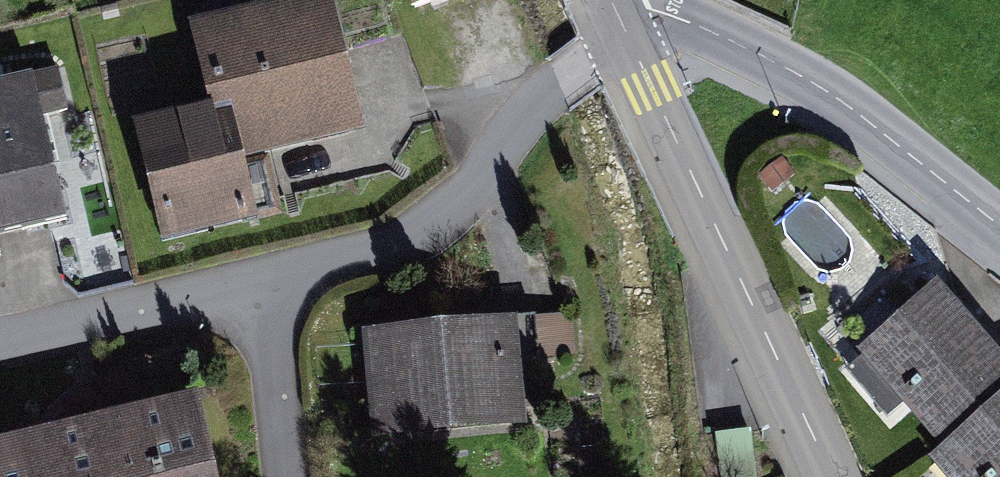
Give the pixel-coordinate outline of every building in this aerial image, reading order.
[(134,138),(163,254),(257,231),(243,174),(367,144),(332,0),(327,0),(185,34),(206,120),(134,138)] [(412,23),(455,6),(452,0),(403,0),(412,23)] [(66,230),(40,118),(67,112),(58,76),(0,90),(0,245),(66,230)] [(939,476),(999,476),(999,363),(937,288),(858,355),(941,453),(928,464),(939,476)] [(528,347),(372,354),(377,459),(533,452),(528,347)] [(0,462),(0,476),(220,476),(207,417),(0,462)]
